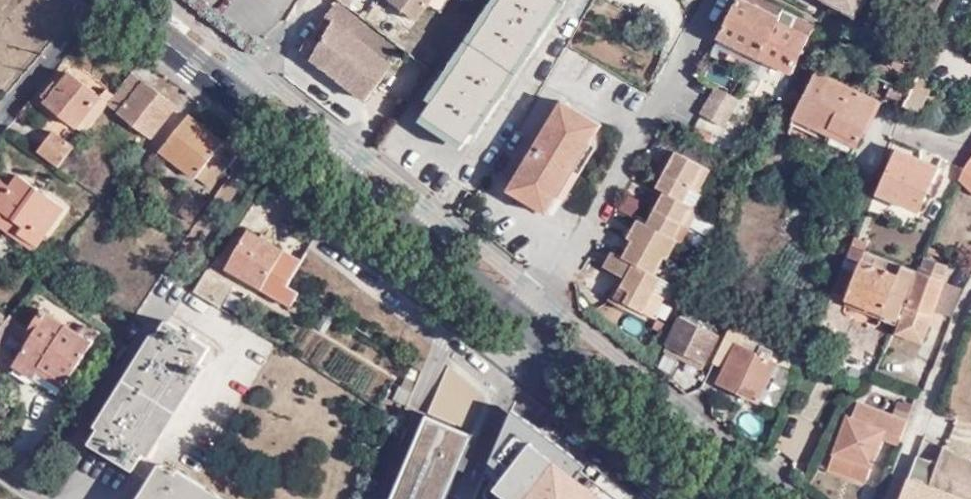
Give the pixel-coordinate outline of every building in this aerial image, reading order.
[(346,8),(352,0),(334,0),(346,8)] [(417,20),(428,4),(431,0),(389,0),(417,20)] [(424,113),(467,142),(560,0),(499,0),(424,113)] [(448,0),(431,0),(428,4),(440,11),(448,0)] [(717,39),(789,75),(805,43),(807,39),(790,29),(794,19),(782,12),(777,20),(739,0),(737,0),(720,35),(717,39)] [(777,20),(782,12),(760,0),(739,0),(777,20)] [(856,16),(865,0),(827,0),(856,16)] [(388,64),(397,52),(338,8),(303,53),(367,102),(393,69),(388,64)] [(807,39),(805,43),(808,44),(816,31),(794,19),(790,29),(807,39)] [(178,108),(135,75),(132,72),(114,97),(92,126),(98,130),(113,110),(153,139),(178,108)] [(859,143),(877,102),(816,74),(797,115),(859,143)] [(87,134),(92,126),(114,97),(107,92),(101,99),(71,75),(62,87),(56,83),(44,99),(49,103),(47,105),(85,136),(87,134)] [(931,82),(915,75),(908,91),(902,105),(918,113),(931,82)] [(898,99),(903,89),(889,84),(886,93),(898,99)] [(700,115),(725,129),(742,101),(716,86),(700,115)] [(45,107),(34,98),(19,116),(31,125),(45,107)] [(552,215),(604,126),(565,102),(513,192),(552,215)] [(220,153),(225,146),(191,119),(162,154),(197,181),(199,180),(203,175),(208,179),(220,163),(224,158),(220,153)] [(256,149),(236,133),(225,146),(238,157),(236,160),(244,167),(256,149)] [(101,144),(87,134),(85,136),(80,143),(95,153),(101,144)] [(55,135),(37,155),(59,171),(75,150),(55,135)] [(686,154),(713,169),(719,156),(692,142),(686,154)] [(660,172),(666,175),(679,151),(673,148),(660,172)] [(666,175),(660,186),(667,190),(687,201),(695,187),(701,190),(713,169),(686,154),(679,151),(666,175)] [(918,215),(939,170),(898,152),(877,196),(918,215)] [(962,170),(958,181),(970,194),(970,157),(970,156),(964,164),(962,170)] [(228,169),(220,163),(208,179),(203,175),(199,180),(212,190),(228,169)] [(40,251),(65,212),(15,181),(9,191),(0,186),(0,232),(8,236),(16,227),(25,232),(21,238),(40,251)] [(687,201),(701,208),(708,195),(701,190),(695,187),(687,201)] [(687,201),(667,190),(650,222),(677,238),(685,223),(691,227),(701,208),(687,201)] [(196,228),(207,212),(201,207),(195,203),(185,219),(196,228)] [(641,218),(631,235),(636,238),(668,256),(671,258),(682,240),(677,238),(650,222),(641,218)] [(37,256),(40,251),(21,238),(25,232),(16,227),(8,236),(37,256)] [(295,307),(301,296),(289,289),(305,261),(248,231),(227,269),(229,270),(262,289),(295,307)] [(636,238),(631,235),(625,247),(630,250),(636,238)] [(630,250),(627,257),(658,274),(668,256),(636,238),(630,250)] [(916,273),(851,246),(831,295),(898,323),(914,277),(916,273)] [(627,257),(614,250),(606,265),(629,277),(625,284),(620,282),(610,299),(626,308),(629,304),(655,317),(667,297),(658,292),(666,279),(658,274),(627,257)] [(935,312),(944,285),(946,278),(944,277),(947,269),(930,263),(927,272),(920,270),(896,335),(923,345),(935,312)] [(260,293),(262,289),(229,270),(226,274),(260,293)] [(225,314),(237,291),(211,276),(198,297),(225,314)] [(671,300),(680,286),(666,279),(658,292),(667,297),(671,300)] [(962,291),(944,285),(935,312),(953,319),(962,291)] [(10,323),(0,315),(0,336),(10,323)] [(941,346),(947,318),(935,316),(928,343),(941,346)] [(703,365),(717,336),(682,317),(667,347),(703,365)] [(103,338),(90,329),(84,337),(53,318),(21,370),(40,382),(48,371),(73,387),(103,338)] [(10,323),(0,336),(0,348),(2,350),(18,330),(10,323)] [(141,475),(220,361),(176,332),(98,448),(141,475)] [(738,345),(751,351),(757,336),(744,332),(738,345)] [(725,339),(713,364),(724,370),(717,386),(758,404),(777,364),(751,351),(738,345),(725,339)] [(15,405),(5,398),(0,405),(0,425),(15,405)] [(899,446),(908,423),(858,405),(853,420),(849,418),(829,471),(846,477),(848,472),(853,474),(851,479),(866,486),(883,441),(899,446)] [(514,417),(486,481),(508,498),(521,498),(545,441),(611,492),(614,488),(589,468),(517,412),(514,417)] [(428,416),(393,498),(448,498),(474,436),(428,416)] [(19,442),(27,448),(36,435),(27,429),(19,442)] [(545,441),(521,498),(628,498),(614,488),(611,492),(545,441)] [(918,459),(904,498),(970,498),(970,462),(944,448),(938,467),(918,459)] [(592,463),(589,468),(614,488),(628,498),(636,498),(637,498),(592,463)] [(170,468),(149,498),(218,498),(170,468)]
